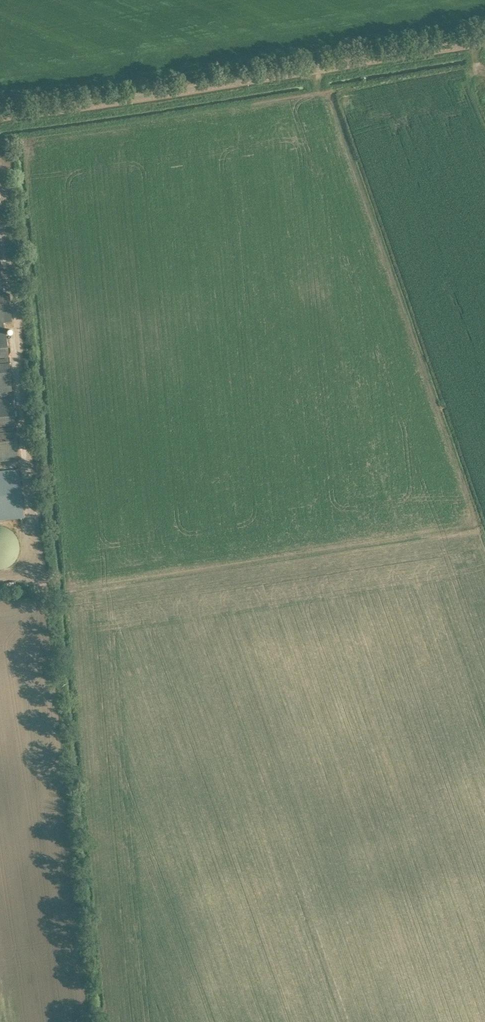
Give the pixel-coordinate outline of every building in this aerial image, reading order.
[(4,329),(3,322),(12,322),(9,294),(3,294),(3,288),(2,288),(0,271),(0,329),(4,329)] [(12,391),(6,328),(4,329),(0,329),(0,392),(12,391)] [(12,391),(0,392),(0,461),(18,459),(12,391)]
